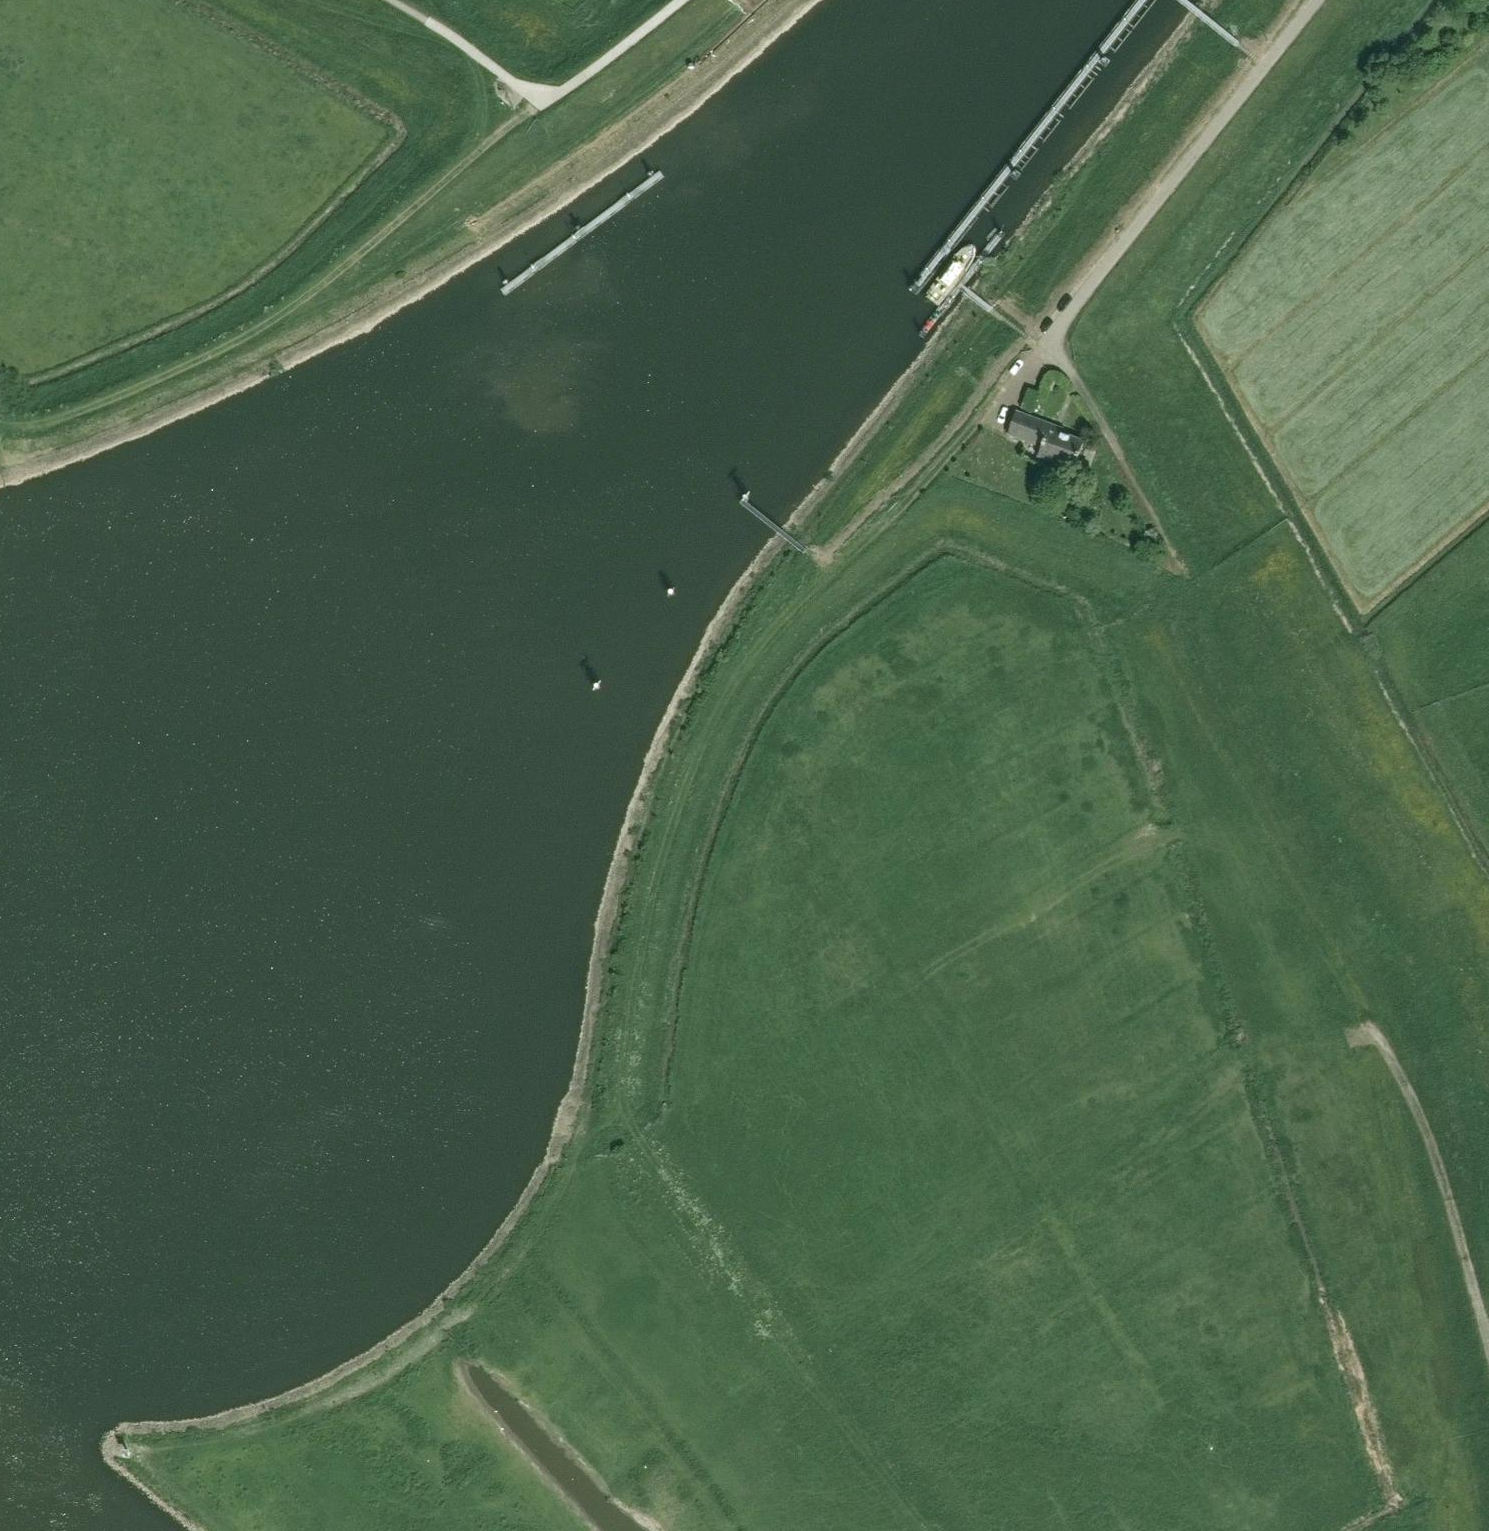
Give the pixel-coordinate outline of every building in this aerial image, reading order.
[(1031,412),(1039,392),(1028,388),(1021,408),(1031,412)] [(1086,441),(1070,434),(1069,436),(1062,433),(1064,428),(1018,409),(1008,435),(1041,448),(1038,456),(1074,471),(1086,441)]
